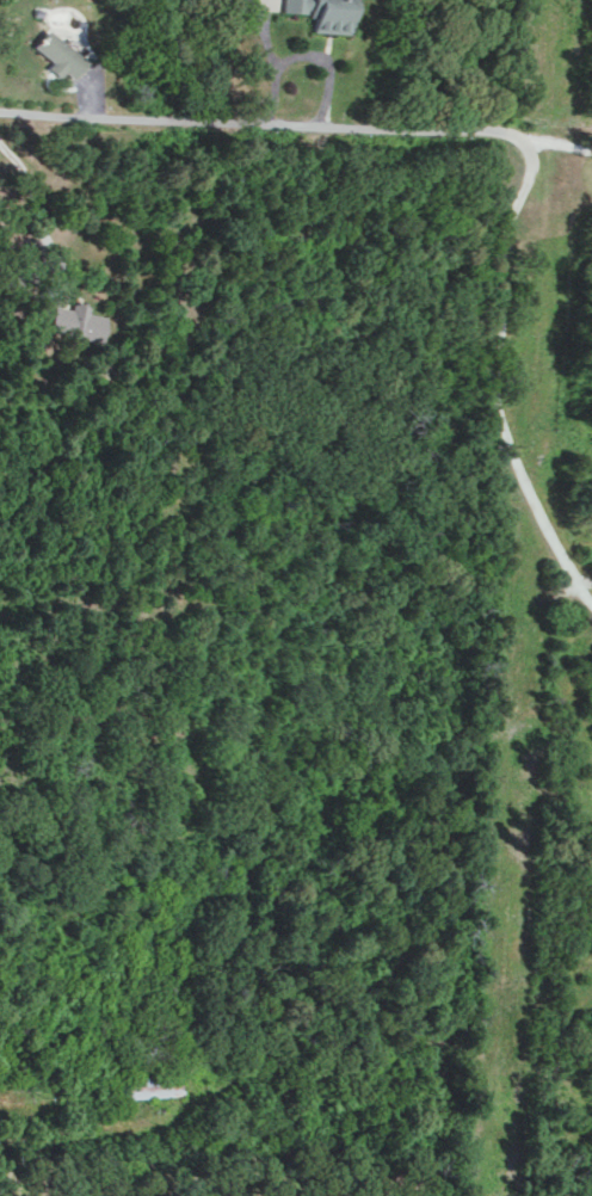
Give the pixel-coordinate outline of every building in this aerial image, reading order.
[(309,10),(309,30),(344,31),(345,0),(282,0),(281,9),(309,10)] [(32,47),(50,60),(45,67),(57,76),(61,70),(69,77),(83,58),(45,29),(32,47)] [(106,315),(87,312),(89,303),(71,300),(70,308),(51,305),(47,329),(65,331),(64,337),(101,343),(106,315)]
